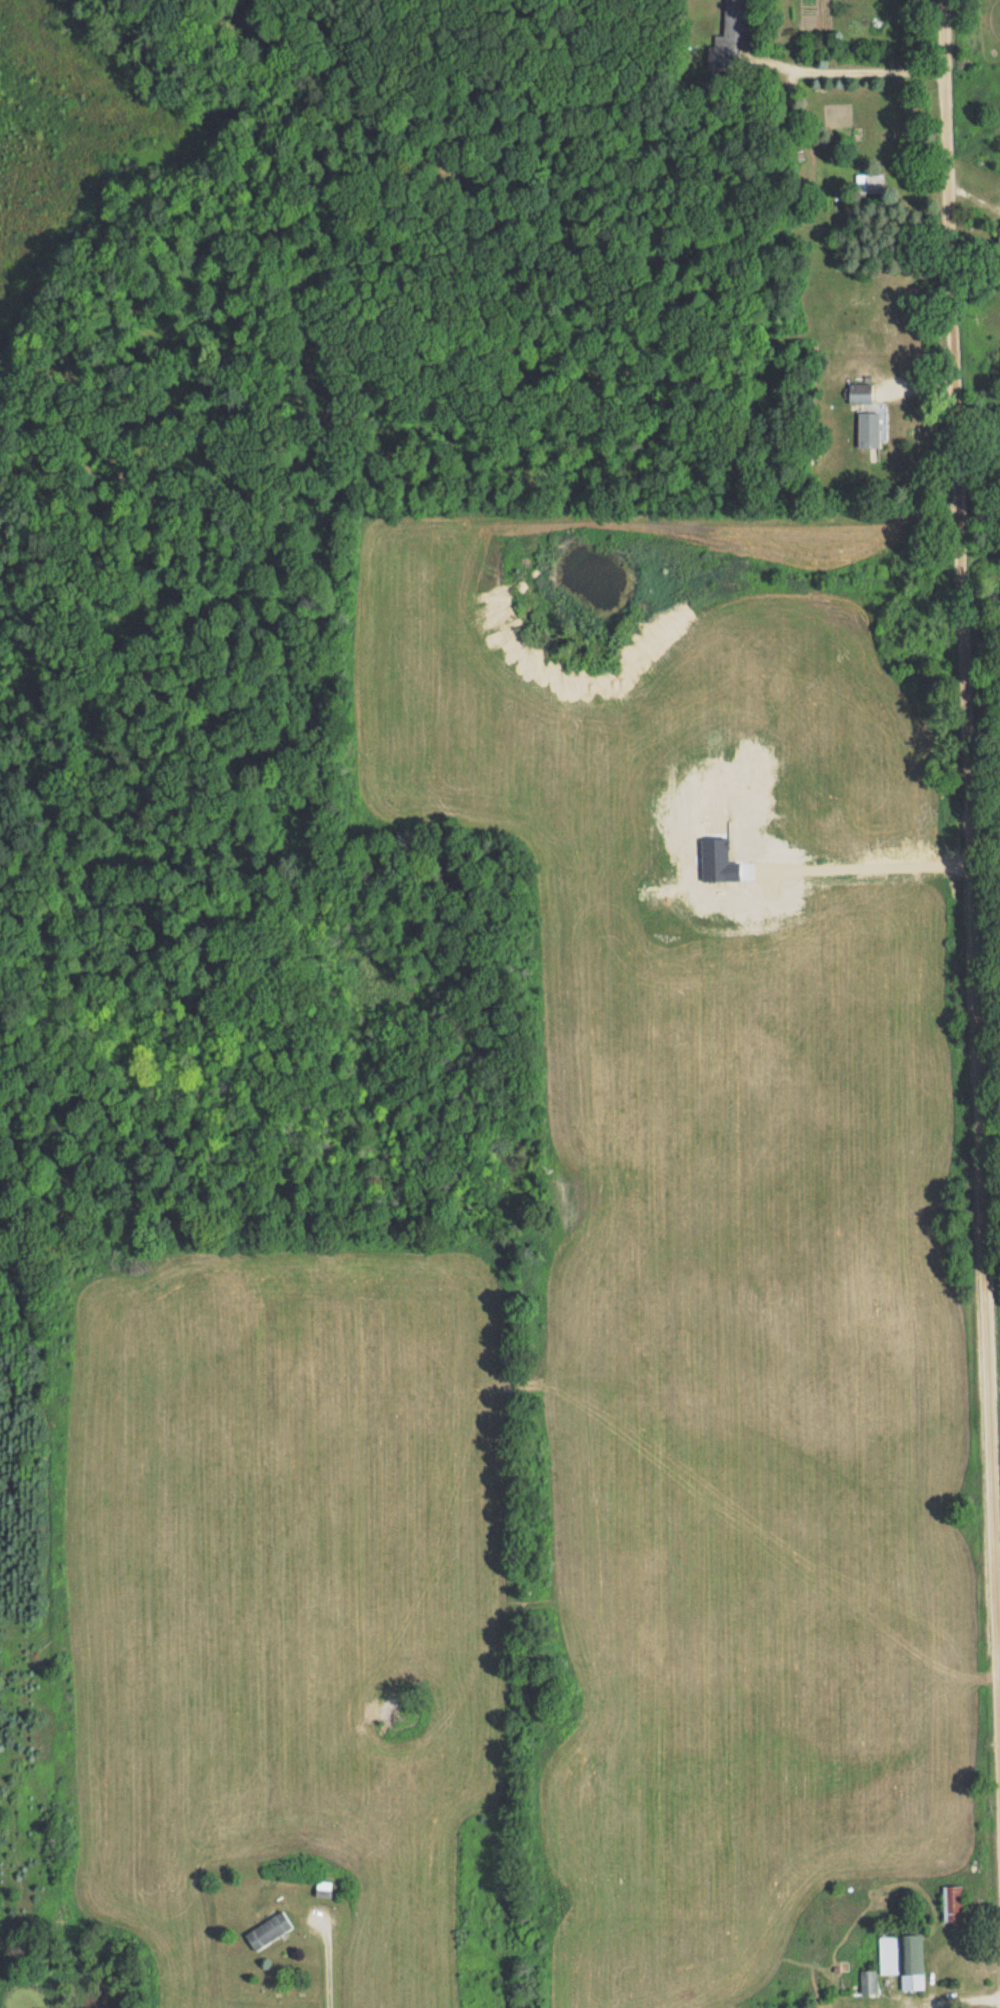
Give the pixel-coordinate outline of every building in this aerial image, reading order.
[(712,35),(711,63),(736,64),(737,40),(747,41),(748,0),(725,0),(723,35),(712,35)] [(865,173),(865,194),(884,194),(884,173),(865,173)] [(849,404),(871,404),(871,384),(849,384),(849,404)] [(858,448),(883,448),(883,413),(858,413),(858,448)] [(331,1882),(317,1882),(316,1897),(331,1898),(331,1882)] [(962,1887),(943,1887),(943,1927),(962,1927),(962,1887)] [(245,1935),(256,1952),(292,1927),(281,1910),(245,1935)] [(901,1991),(923,1990),(922,1925),(879,1926),(880,1975),(900,1975),(901,1991)] [(860,1995),(876,1995),(876,1971),(860,1971),(860,1995)]
